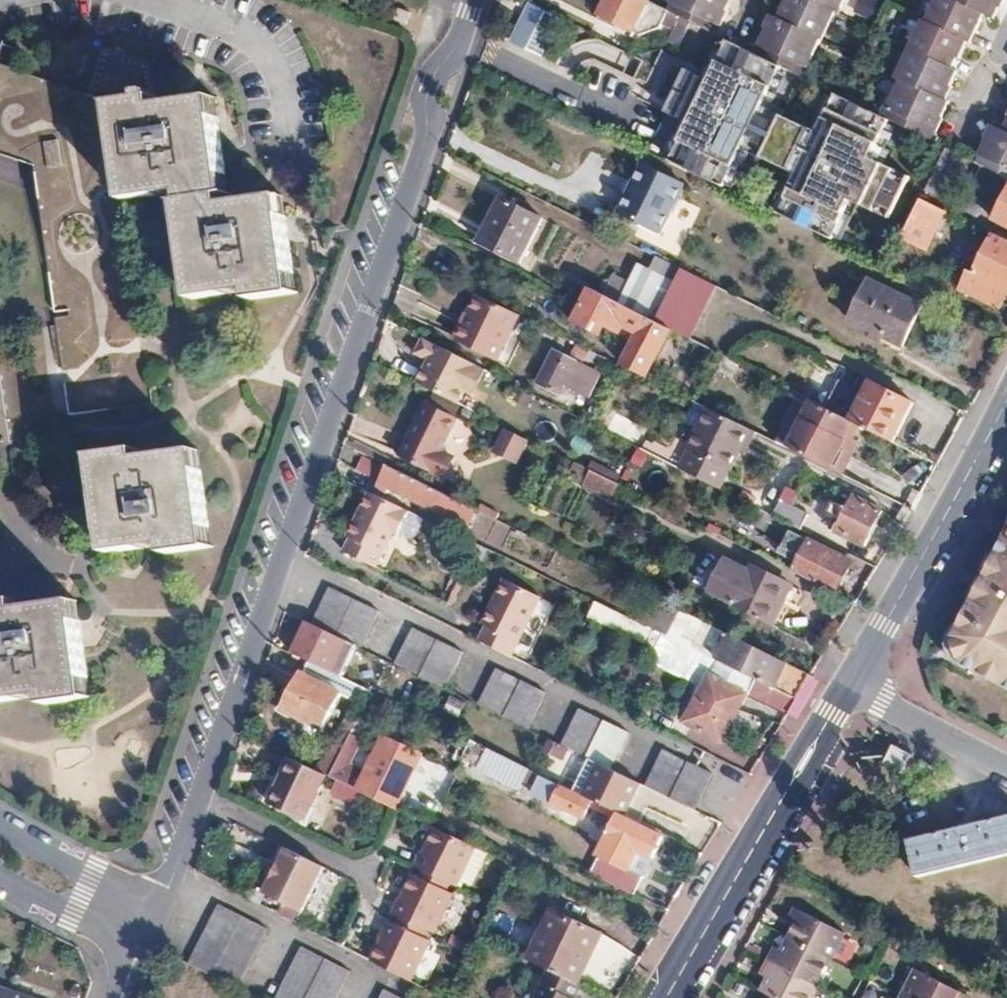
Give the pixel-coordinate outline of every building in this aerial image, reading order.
[(648,1),(645,0),(606,0),(599,15),(632,33),(648,1)] [(668,11),(679,17),(690,22),(716,36),(727,13),(725,12),(731,0),(673,0),(668,11)] [(754,54),(780,67),(801,77),(820,39),(822,40),(835,12),(838,13),(845,0),(787,0),(777,19),(772,17),(754,54)] [(926,23),(923,21),(896,79),(901,81),(884,117),(931,141),(949,103),(943,100),(957,72),(952,69),(957,59),(958,60),(967,42),(970,43),(984,14),(994,19),(1004,0),(937,0),(926,23)] [(530,5),(511,43),(512,44),(513,42),(519,45),(518,47),(519,47),(521,43),(533,49),(531,53),(540,58),(559,19),(530,5)] [(673,28),(679,17),(668,11),(664,9),(658,21),(673,28)] [(385,16),(381,28),(393,32),(396,20),(385,16)] [(690,22),(679,17),(673,28),(666,43),(679,45),(690,22)] [(763,101),(780,67),(754,54),(727,41),(711,79),(694,71),(687,86),(681,84),(673,101),(690,109),(690,111),(700,116),(695,124),(690,121),(671,162),(723,187),(742,148),(746,140),(802,167),(798,175),(779,214),(832,240),(851,201),(871,210),(875,202),(891,210),(900,192),(884,184),(892,169),(871,159),(889,121),(884,117),(835,94),(814,132),(780,116),(783,110),(763,101)] [(533,49),(521,43),(519,47),(531,53),(533,49)] [(0,54),(0,64),(13,68),(19,51),(3,45),(0,54)] [(35,166),(70,415),(153,404),(124,201),(182,193),(184,201),(178,202),(192,300),(249,292),(250,301),(295,294),(281,196),(225,204),(223,195),(227,194),(214,97),(157,105),(151,63),(103,47),(86,96),(0,67),(0,154),(35,166)] [(681,84),(687,86),(694,71),(689,68),(681,84)] [(690,121),(695,124),(700,116),(690,111),(690,109),(673,101),(668,110),(690,121)] [(975,163),(1006,180),(1006,122),(1002,132),(993,127),(975,163)] [(802,167),(746,140),(742,148),(798,175),(802,167)] [(683,182),(642,163),(619,212),(640,222),(638,225),(658,234),(683,182)] [(892,169),(884,184),(900,192),(907,176),(892,169)] [(984,205),(966,195),(959,207),(979,217),(984,205)] [(999,212),(995,220),(1006,226),(1006,197),(999,212)] [(935,230),(945,211),(944,211),(921,199),(912,219),(935,230)] [(542,220),(502,200),(481,242),(521,263),(542,220)] [(891,210),(875,202),(871,210),(887,218),(891,210)] [(1006,291),(1006,290),(1006,242),(993,235),(978,264),(930,240),(935,230),(912,219),(902,238),(969,272),(1006,291)] [(639,264),(632,278),(620,303),(650,319),(655,321),(680,270),(656,257),(650,270),(639,264)] [(691,275),(680,270),(655,321),(665,326),(691,275)] [(620,303),(632,278),(618,271),(605,296),(620,303)] [(1006,291),(969,272),(962,289),(999,308),(1006,291)] [(922,305),(869,280),(850,321),(903,346),(922,305)] [(605,296),(590,288),(573,321),(592,331),(596,322),(620,333),(624,325),(638,332),(626,358),(650,370),(671,329),(655,321),(650,319),(620,303),(605,296)] [(517,314),(478,294),(455,340),(494,360),(517,314)] [(414,382),(454,401),(462,387),(475,393),(487,370),(422,337),(415,351),(427,357),(414,382)] [(599,374),(554,351),(538,382),(559,394),(564,384),(588,396),(599,374)] [(709,352),(701,366),(708,370),(716,356),(709,352)] [(650,370),(626,358),(622,366),(646,378),(650,370)] [(853,422),(856,424),(888,440),(892,442),(913,401),(872,380),(851,421),(853,422)] [(842,439),(851,421),(815,402),(791,450),(832,470),(846,441),(842,439)] [(457,420),(426,404),(399,458),(444,480),(455,459),(441,452),(457,420)] [(691,451),(681,469),(720,489),(729,469),(731,470),(751,430),(708,409),(688,449),(691,451)] [(853,422),(851,421),(842,439),(846,441),(832,470),(836,472),(854,436),(851,434),(856,424),(853,422)] [(518,465),(528,439),(502,429),(492,455),(518,465)] [(107,554),(165,546),(166,554),(210,548),(197,451),(140,459),(139,450),(94,457),(107,554)] [(477,510),(388,466),(386,469),(363,457),(357,470),(380,482),(378,487),(387,491),(389,488),(468,528),(477,510)] [(609,495),(616,483),(588,469),(582,481),(609,495)] [(773,516),(781,500),(785,492),(772,485),(760,509),(773,516)] [(405,510),(363,490),(341,536),(345,538),(339,550),(370,565),(388,530),(394,533),(405,510)] [(836,519),(830,529),(865,546),(882,511),(853,496),(847,509),(833,502),(827,514),(836,519)] [(781,500),(773,516),(800,529),(807,514),(781,500)] [(794,571),(836,593),(852,562),(792,532),(784,549),(801,557),(794,571)] [(964,664),(1005,684),(1006,680),(1006,536),(955,636),(958,641),(957,642),(957,644),(959,644),(963,655),(961,656),(962,659),(964,658),(964,664)] [(727,560),(710,594),(772,626),(783,604),(778,601),(786,583),(754,566),(751,572),(727,560)] [(486,629),(479,643),(511,658),(539,600),(502,582),(481,627),(486,629)] [(792,586),(786,583),(778,601),(783,604),(792,586)] [(330,589),(313,623),(361,647),(378,612),(330,589)] [(647,628),(661,601),(651,597),(638,623),(647,628)] [(45,698),(46,707),(89,701),(76,602),(19,610),(18,602),(0,604),(0,704),(45,698)] [(617,613),(596,603),(589,617),(610,627),(617,613)] [(680,611),(666,637),(797,700),(812,675),(680,611)] [(308,624),(293,654),(308,662),(336,676),(351,645),(308,624)] [(397,664),(445,688),(462,654),(414,630),(397,664)] [(336,676),(308,662),(284,710),(306,722),(301,730),(314,737),(320,737),(342,694),(351,699),(357,686),(353,684),(336,676)] [(498,671),(481,705),(527,728),(544,694),(498,671)] [(746,695),(709,676),(685,722),(722,741),(746,695)] [(628,734),(581,710),(563,744),(611,768),(628,734)] [(345,718),(318,772),(328,777),(330,778),(344,749),(351,734),(356,723),(345,718)] [(362,739),(351,734),(344,749),(330,778),(341,783),(359,791),(394,809),(396,809),(403,795),(398,793),(410,770),(417,754),(385,738),(367,773),(350,765),(362,739)] [(589,830),(597,813),(601,804),(584,795),(571,789),(473,742),(464,759),(479,767),(477,771),(517,790),(523,779),(541,788),(537,795),(563,808),(559,815),(589,830)] [(895,747),(886,764),(903,773),(913,756),(895,747)] [(664,750),(647,785),(694,808),(711,774),(664,750)] [(586,758),(571,789),(584,795),(601,804),(605,805),(620,813),(623,814),(625,815),(640,784),(599,764),(586,758)] [(305,820),(328,777),(318,772),(292,759),(284,775),(281,773),(274,786),(277,788),(270,803),(305,820)] [(762,782),(775,770),(764,759),(752,771),(762,782)] [(398,793),(403,795),(414,772),(410,770),(398,793)] [(681,818),(686,805),(641,788),(636,801),(681,818)] [(601,804),(597,813),(616,821),(619,815),(620,813),(605,805),(601,804)] [(663,836),(619,815),(616,821),(591,874),(633,895),(642,877),(629,871),(639,850),(652,857),(663,836)] [(910,839),(918,876),(1006,856),(1006,817),(910,839)] [(452,836),(436,829),(424,852),(422,851),(415,865),(424,869),(451,882),(457,884),(475,847),(452,836)] [(324,869),(287,850),(265,895),(302,913),(324,869)] [(424,869),(421,875),(449,887),(451,882),(424,869)] [(449,887),(421,875),(418,882),(446,894),(449,887)] [(392,913),(400,917),(429,930),(434,932),(451,896),(446,894),(418,882),(411,878),(399,904),(397,902),(392,913)] [(222,905),(191,964),(239,989),(269,929),(222,905)] [(845,934),(794,908),(787,922),(794,926),(780,952),(773,949),(760,975),(767,979),(760,991),(768,995),(766,997),(812,997),(845,934)] [(552,910),(527,961),(547,970),(576,984),(601,933),(552,910)] [(400,917),(398,920),(426,934),(429,930),(400,917)] [(426,934),(398,920),(395,926),(423,939),(426,934)] [(383,937),(371,961),(411,981),(429,942),(423,939),(395,926),(388,922),(381,936),(383,937)] [(278,997),(338,997),(352,971),(305,947),(278,997)] [(547,970),(534,997),(574,997),(580,986),(576,984),(547,970)] [(966,996),(916,971),(902,997),(965,997),(966,996)] [(10,991),(0,987),(0,997),(8,997),(10,991)] [(383,997),(403,997),(387,990),(383,997)]
